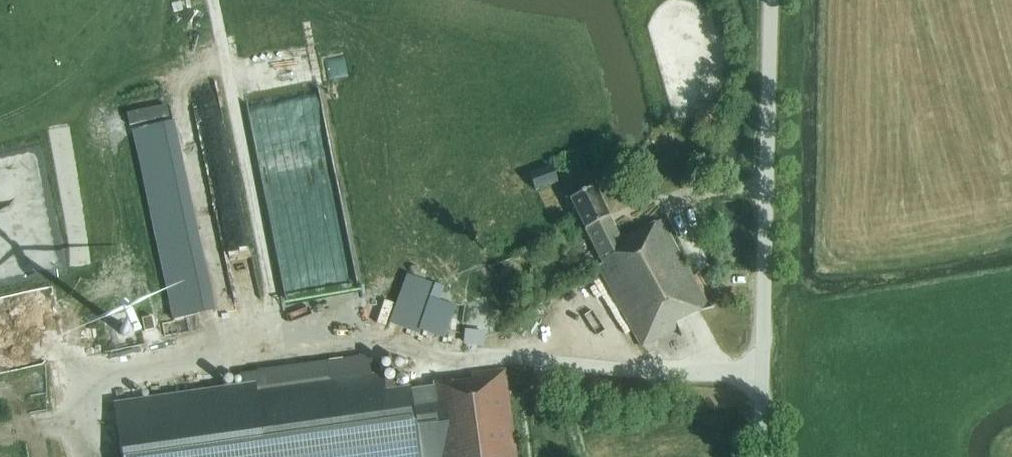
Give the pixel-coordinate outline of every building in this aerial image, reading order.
[(307,101),(322,100),(321,84),(306,85),(307,101)] [(279,98),(255,99),(255,114),(280,113),(279,98)] [(174,124),(135,132),(174,320),(214,312),(174,124)] [(536,191),(559,182),(552,165),(530,174),(536,191)] [(691,315),(709,305),(662,218),(622,241),(593,187),(569,200),(604,263),(598,266),(643,347),(693,320),(691,315)] [(19,274),(60,266),(49,207),(43,215),(45,227),(38,229),(29,241),(25,238),(22,223),(11,225),(7,230),(10,248),(16,252),(12,257),(22,255),(29,260),(19,274)] [(693,236),(684,241),(698,267),(707,262),(693,236)] [(450,330),(457,306),(429,297),(434,282),(410,274),(398,315),(450,330)] [(113,400),(116,421),(17,434),(20,456),(517,456),(505,370),(471,374),(473,383),(453,386),(452,381),(430,383),(431,387),(410,389),(410,387),(385,390),(383,373),(256,390),(255,382),(113,400)] [(630,432),(639,431),(638,423),(629,425),(630,432)]
